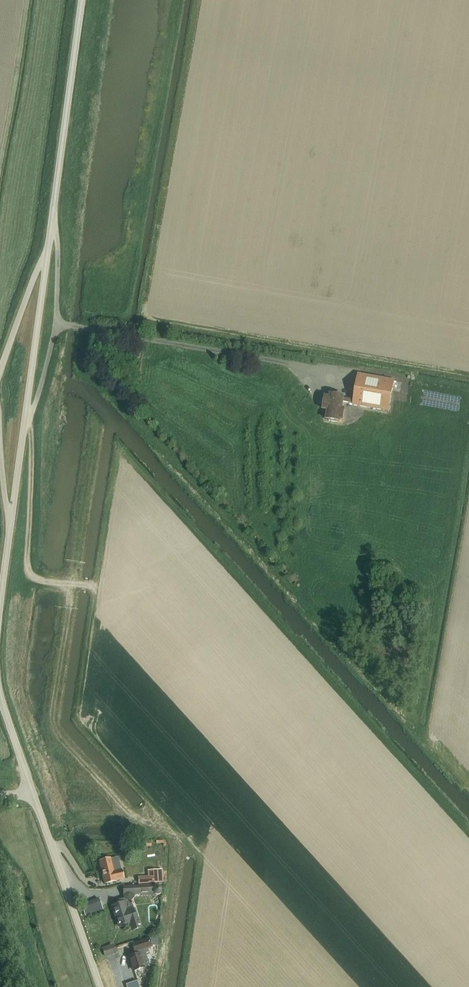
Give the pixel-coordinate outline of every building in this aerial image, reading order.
[(388,410),(393,380),(358,374),(354,399),(353,403),(353,404),(388,410)] [(353,403),(354,399),(344,397),(344,396),(329,393),(328,396),(324,395),(321,410),(325,410),(324,419),(339,422),(339,420),(342,421),(344,408),(342,408),(343,401),(353,403)] [(113,871),(110,858),(99,861),(104,883),(115,880),(123,878),(121,869),(113,871)] [(147,875),(137,876),(138,884),(158,882),(157,869),(147,870),(147,875)] [(155,885),(155,884),(149,884),(138,885),(123,886),(123,894),(125,894),(126,897),(114,901),(115,905),(112,905),(119,926),(128,923),(131,930),(140,927),(137,919),(136,919),(130,899),(131,899),(132,898),(133,897),(133,896),(134,895),(134,894),(133,894),(153,893),(154,894),(156,894),(157,894),(159,893),(160,892),(161,891),(161,889),(160,888),(160,887),(158,886),(157,885),(155,885)] [(133,970),(143,967),(148,965),(144,953),(148,952),(146,947),(149,946),(147,939),(132,944),(135,954),(129,956),(133,970)] [(105,955),(114,952),(112,945),(107,946),(102,948),(105,955)]
